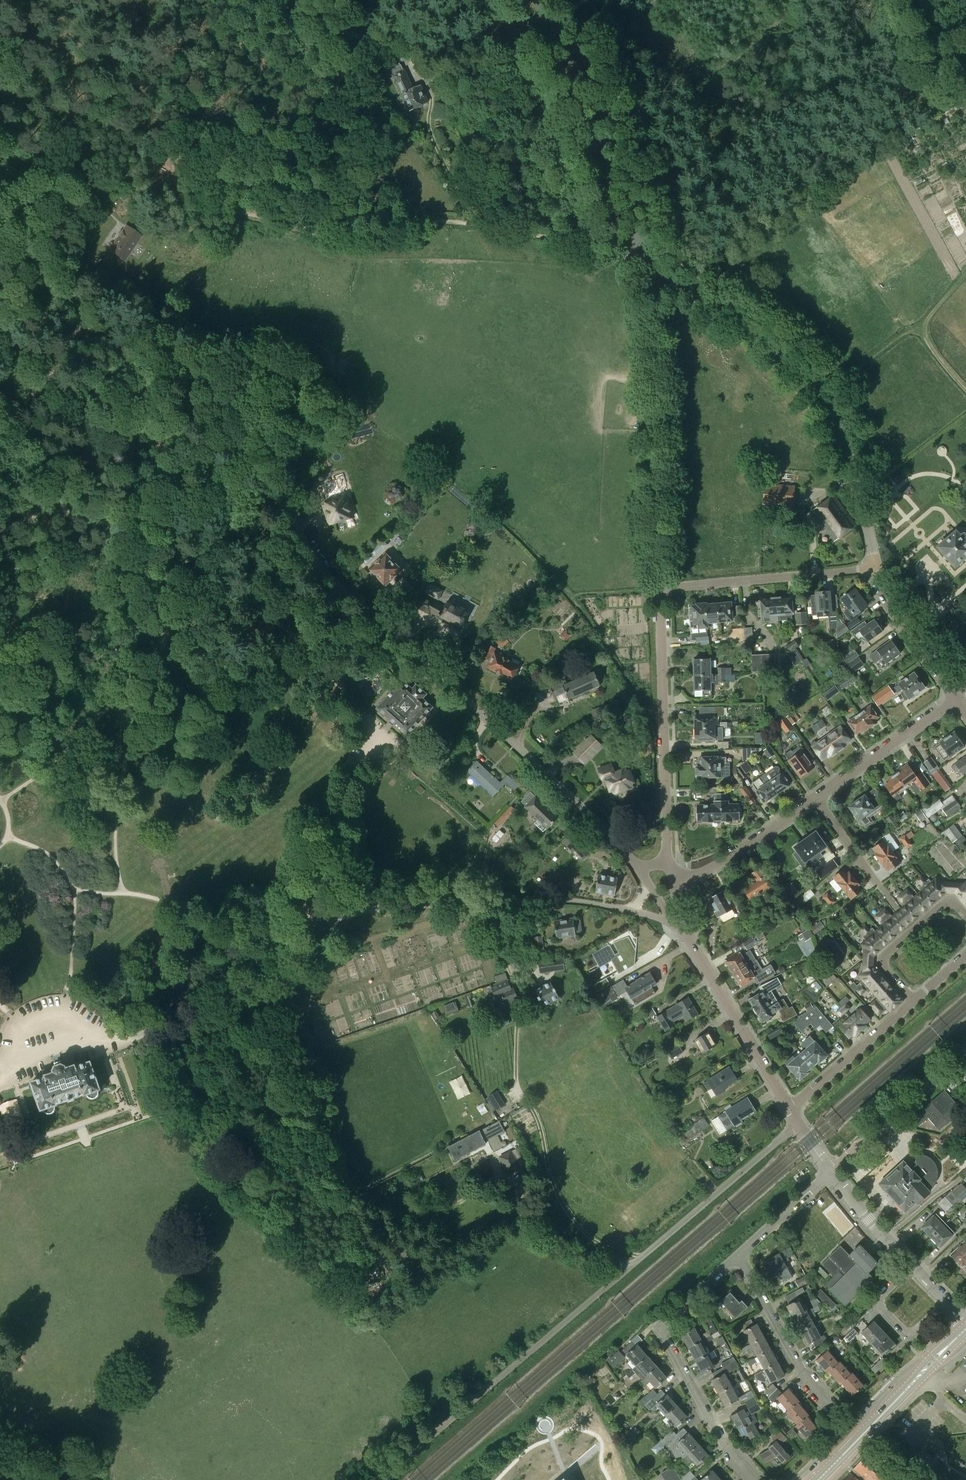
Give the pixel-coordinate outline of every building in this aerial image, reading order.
[(398,53),(401,61),(411,57),(407,49),(398,53)] [(412,90),(403,72),(394,76),(409,110),(427,102),(420,86),(412,90)] [(388,137),(386,133),(378,137),(380,141),(388,137)] [(115,201),(112,198),(107,203),(111,207),(115,201)] [(141,236),(125,226),(109,250),(124,261),(141,236)] [(427,494),(437,483),(429,476),(420,488),(427,494)] [(765,484),(763,505),(794,507),(795,486),(765,484)] [(856,526),(855,524),(834,495),(812,511),(834,541),(856,526)] [(347,498),(323,505),(330,524),(353,517),(347,498)] [(955,567),(965,557),(965,543),(965,542),(965,540),(965,535),(964,533),(959,535),(956,531),(938,547),(955,567)] [(383,539),(371,551),(376,556),(388,544),(383,539)] [(385,554),(370,569),(385,585),(401,571),(385,554)] [(408,582),(396,592),(403,599),(414,589),(408,582)] [(424,591),(431,595),(435,588),(428,584),(424,591)] [(859,612),(866,607),(855,590),(842,599),(849,609),(845,612),(851,620),(860,613),(859,612)] [(835,625),(836,617),(836,611),(830,612),(829,593),(816,594),(816,596),(810,596),(812,616),(818,616),(818,617),(829,616),(829,626),(835,625)] [(421,597),(416,606),(430,614),(431,612),(453,624),(460,628),(468,614),(448,603),(445,609),(421,597)] [(791,597),(776,598),(777,616),(778,616),(778,621),(792,620),(791,614),(793,614),(791,597)] [(515,605),(520,611),(528,605),(522,598),(515,605)] [(777,616),(776,598),(760,599),(761,610),(758,611),(759,617),(764,617),(764,622),(770,621),(770,616),(777,616)] [(717,604),(719,622),(732,621),(730,603),(717,604)] [(692,607),(692,610),(689,610),(690,629),(699,628),(707,627),(707,623),(705,604),(696,605),(697,606),(692,607)] [(705,604),(707,623),(719,622),(717,604),(706,605),(705,604)] [(740,606),(733,606),(734,616),(741,616),(740,606)] [(796,625),(806,625),(805,613),(795,614),(796,625)] [(857,641),(864,637),(867,642),(882,631),(874,620),(866,626),(864,623),(865,622),(864,622),(851,631),(857,641)] [(849,631),(845,627),(839,631),(842,636),(849,631)] [(730,629),(731,641),(731,642),(744,641),(742,628),(730,629)] [(744,641),(751,640),(753,640),(752,628),(743,628),(744,641)] [(571,635),(566,630),(560,636),(565,641),(571,635)] [(501,648),(510,640),(506,635),(497,643),(501,648)] [(795,640),(791,643),(794,649),(799,646),(795,640)] [(882,657),(886,663),(900,654),(890,640),(877,650),(869,656),(874,663),(882,657)] [(794,649),(791,643),(786,646),(790,652),(796,665),(802,661),(794,649)] [(501,657),(495,654),(494,655),(492,654),(495,648),(490,646),(486,649),(482,657),(488,660),(489,659),(491,660),(487,667),(510,679),(518,666),(510,662),(509,658),(505,656),(501,657)] [(854,650),(846,655),(844,652),(840,654),(846,664),(858,656),(854,650)] [(763,675),(776,675),(775,654),(751,655),(752,672),(763,672),(763,675)] [(862,665),(861,663),(857,658),(847,665),(853,672),(862,665)] [(694,675),(710,675),(710,659),(693,660),(694,675)] [(549,687),(554,697),(565,692),(568,699),(600,686),(594,672),(567,684),(565,680),(549,687)] [(836,681),(841,688),(855,679),(850,672),(836,681)] [(898,684),(894,688),(897,693),(902,690),(904,692),(902,694),(907,700),(909,699),(924,688),(914,673),(898,684)] [(710,675),(694,675),(694,691),(703,691),(703,695),(711,695),(711,691),(711,682),(712,682),(718,684),(719,682),(724,682),(724,675),(718,675),(710,675)] [(433,707),(423,699),(426,694),(416,685),(412,689),(402,680),(377,709),(407,736),(433,707)] [(839,692),(835,685),(823,695),(827,701),(839,692)] [(878,706),(894,694),(888,686),(872,698),(878,706)] [(859,714),(869,728),(876,723),(874,720),(879,717),(870,705),(859,714)] [(600,706),(590,710),(593,717),(603,712),(600,706)] [(723,707),(710,708),(711,716),(714,716),(714,717),(723,717),(723,707)] [(792,724),(793,723),(797,720),(792,713),(787,718),(792,724)] [(869,728),(859,714),(847,722),(855,734),(860,731),(861,733),(869,728)] [(695,728),(714,728),(714,716),(695,716),(695,728)] [(786,733),(787,732),(793,728),(785,717),(778,723),(786,733)] [(840,727),(826,737),(817,743),(815,740),(811,743),(813,746),(813,747),(822,760),(827,756),(828,757),(844,745),(844,744),(849,740),(840,727)] [(714,734),(714,728),(695,728),(696,741),(718,740),(718,734),(714,734)] [(940,744),(934,748),(943,760),(947,757),(948,758),(964,746),(954,732),(939,743),(940,744)] [(584,763),(592,755),(601,746),(592,736),(574,753),(584,763)] [(763,750),(769,759),(774,755),(769,747),(763,750)] [(800,777),(814,768),(802,751),(801,752),(798,747),(792,751),(791,750),(785,754),(789,761),(800,777)] [(742,748),(742,750),(742,762),(746,762),(762,750),(762,748),(742,748)] [(954,771),(955,773),(959,769),(963,774),(965,772),(965,756),(951,767),(954,771)] [(726,763),(726,757),(699,758),(699,767),(696,767),(696,775),(699,775),(699,777),(721,777),(720,763),(726,763)] [(931,758),(924,762),(929,771),(932,774),(939,769),(931,758)] [(502,780),(500,783),(477,761),(467,771),(493,796),(506,783),(514,791),(519,786),(507,775),(502,780)] [(926,769),(922,763),(918,766),(922,772),(926,769)] [(901,771),(896,774),(906,788),(910,785),(916,794),(929,785),(921,773),(916,776),(908,764),(900,770),(901,771)] [(614,772),(611,765),(598,769),(603,782),(607,781),(610,791),(612,790),(614,794),(633,787),(631,783),(633,782),(628,773),(626,774),(625,769),(614,772)] [(742,779),(748,775),(741,766),(735,771),(742,779)] [(790,785),(782,773),(780,771),(780,769),(780,768),(779,767),(776,766),(764,775),(777,794),(790,785)] [(939,769),(932,774),(936,779),(944,792),(952,787),(943,774),(939,769)] [(906,788),(896,774),(888,780),(890,782),(885,786),(893,797),(896,801),(901,798),(898,793),(906,788)] [(777,794),(764,775),(753,782),(753,785),(756,791),(764,803),(777,794)] [(755,801),(745,785),(740,788),(750,804),(755,801)] [(707,795),(715,795),(716,802),(714,802),(714,806),(697,806),(698,820),(703,820),(703,822),(712,822),(712,820),(721,820),(721,795),(721,787),(707,788),(707,795)] [(877,803),(869,792),(864,796),(864,795),(848,807),(858,820),(859,820),(865,828),(873,822),(867,814),(874,809),(872,807),(877,803)] [(726,794),(721,795),(721,820),(722,820),(722,821),(732,821),(732,820),(739,819),(738,805),(727,805),(727,801),(726,801),(726,794)] [(536,796),(525,807),(538,820),(535,824),(543,832),(547,828),(548,829),(558,818),(536,796)] [(938,798),(922,810),(928,818),(941,809),(944,807),(941,802),(938,798)] [(945,808),(942,810),(947,816),(957,810),(958,812),(961,810),(960,808),(961,807),(955,800),(945,808)] [(510,806),(504,812),(508,816),(514,810),(510,806)] [(915,814),(921,822),(927,818),(921,810),(915,814)] [(904,811),(897,816),(902,823),(908,818),(904,811)] [(885,819),(892,829),(898,825),(891,815),(885,819)] [(962,836),(954,825),(953,824),(944,832),(952,843),(962,836)] [(903,844),(912,838),(914,836),(911,831),(899,838),(903,844)] [(804,861),(804,862),(805,861),(825,847),(826,847),(825,846),(816,833),(815,832),(815,833),(795,847),(794,847),(794,848),(795,848),(797,851),(793,854),(798,861),(802,858),(804,861)] [(882,837),(884,840),(872,849),(875,853),(874,854),(879,861),(892,852),(888,846),(895,842),(888,833),(882,837)] [(955,842),(961,850),(965,846),(963,843),(965,840),(963,836),(955,842)] [(568,846),(574,852),(576,851),(583,859),(590,852),(577,838),(568,846)] [(915,842),(912,838),(903,844),(907,849),(912,845),(915,842)] [(900,863),(892,852),(879,861),(884,868),(885,867),(889,871),(900,863)] [(832,860),(820,868),(825,875),(837,867),(832,860)] [(752,873),(757,881),(743,890),(750,899),(764,890),(766,893),(772,888),(766,879),(761,871),(760,869),(760,868),(752,873)] [(766,868),(761,871),(766,879),(771,876),(766,868)] [(847,873),(844,869),(833,878),(842,889),(854,878),(849,872),(847,873)] [(618,878),(598,875),(595,892),(615,895),(618,878)] [(554,876),(549,880),(554,887),(559,883),(554,876)] [(917,880),(921,885),(923,883),(925,882),(921,877),(917,880)] [(860,885),(854,878),(842,889),(851,900),(862,890),(858,886),(860,885)] [(925,882),(923,883),(931,892),(937,899),(939,897),(946,891),(950,891),(951,892),(951,884),(950,884),(939,883),(936,880),(932,883),(928,879),(925,882)] [(922,892),(918,895),(928,906),(935,901),(937,899),(931,892),(923,883),(921,885),(918,888),(922,892)] [(951,892),(952,892),(956,892),(960,897),(961,898),(963,901),(965,898),(965,883),(964,885),(952,884),(951,884),(951,892)] [(907,889),(902,893),(907,899),(912,895),(907,889)] [(717,917),(733,908),(737,906),(734,900),(730,902),(724,891),(710,899),(713,904),(710,905),(717,917)] [(826,901),(831,897),(827,892),(822,896),(826,901)] [(898,897),(902,903),(907,899),(902,893),(898,897)] [(912,895),(907,899),(920,914),(922,912),(928,906),(918,895),(915,898),(912,895)] [(835,902),(831,897),(826,901),(830,906),(835,902)] [(905,906),(901,910),(911,922),(918,916),(920,914),(907,899),(902,903),(905,906)] [(885,918),(889,914),(885,909),(880,913),(885,918)] [(875,917),(880,922),(885,918),(880,913),(875,917)] [(889,914),(885,918),(885,919),(898,933),(900,931),(907,925),(897,914),(893,918),(890,915),(889,914)] [(554,921),(556,939),(576,936),(573,918),(554,921)] [(883,926),(880,929),(889,941),(896,935),(898,933),(885,919),(885,918),(880,922),(880,923),(883,926)] [(824,927),(820,921),(812,927),(817,933),(824,927)] [(865,934),(867,933),(869,931),(865,926),(861,930),(865,934)] [(800,939),(803,937),(811,932),(809,928),(808,929),(804,931),(801,933),(797,936),(800,939)] [(869,931),(867,933),(881,948),(883,946),(884,945),(889,941),(880,929),(876,932),(872,928),(869,931)] [(866,941),(862,945),(865,948),(864,959),(872,960),(872,956),(879,950),(881,948),(867,933),(865,934),(862,937),(866,941)] [(756,935),(742,942),(747,950),(761,943),(756,935)] [(533,937),(535,955),(545,954),(542,936),(533,937)] [(628,938),(628,937),(613,942),(619,953),(615,955),(609,945),(594,953),(594,954),(595,954),(604,964),(611,960),(619,974),(619,973),(634,965),(636,950),(635,950),(628,938)] [(756,960),(750,950),(741,956),(739,952),(725,960),(733,973),(756,960)] [(557,959),(550,960),(540,961),(542,973),(559,971),(558,969),(562,968),(562,962),(558,963),(558,959),(557,959)] [(762,970),(756,960),(733,973),(741,986),(754,978),(757,983),(774,972),(770,965),(762,970)] [(863,980),(859,983),(861,986),(864,988),(873,980),(879,975),(877,972),(871,966),(872,962),(872,961),(864,960),(864,961),(864,973),(860,976),(863,980)] [(827,987),(832,982),(837,978),(830,970),(821,978),(824,981),(823,982),(827,987)] [(626,988),(626,989),(632,998),(643,992),(647,998),(655,993),(651,987),(656,984),(650,973),(637,981),(637,982),(626,988)] [(516,976),(520,985),(525,983),(521,974),(516,976)] [(873,980),(864,988),(866,990),(868,993),(872,989),(875,993),(887,983),(881,977),(879,975),(873,980)] [(606,977),(593,984),(597,990),(609,983),(606,977)] [(749,1000),(757,1014),(762,1022),(775,1014),(774,1012),(778,1010),(781,1015),(780,1016),(783,1022),(796,1014),(792,1006),(788,1008),(783,999),(777,1002),(771,991),(781,985),(777,978),(759,987),(762,992),(749,1000)] [(518,1000),(512,987),(510,987),(509,984),(508,981),(509,981),(508,979),(491,986),(494,994),(492,995),(494,1002),(497,1000),(500,1008),(518,1000)] [(626,989),(626,988),(622,981),(611,986),(597,995),(601,1001),(615,993),(616,995),(626,989)] [(559,998),(550,982),(535,991),(543,1006),(559,998)] [(814,992),(816,994),(822,989),(816,982),(810,987),(814,992)] [(879,997),(875,1000),(879,1005),(894,992),(892,989),(887,983),(875,993),(879,997)] [(864,988),(861,986),(856,990),(860,995),(866,990),(864,988)] [(804,994),(808,999),(814,992),(810,987),(808,989),(804,994)] [(894,992),(879,1005),(883,1010),(887,1006),(890,1010),(902,1000),(896,994),(894,992)] [(677,1005),(657,1016),(666,1031),(675,1026),(672,1022),(683,1015),(687,1021),(698,1015),(688,997),(676,1004),(677,1005)] [(869,1005),(873,1010),(879,1005),(875,1000),(869,1005)] [(813,1007),(810,1002),(804,1005),(807,1010),(813,1007)] [(455,1003),(444,1007),(446,1015),(458,1011),(455,1003)] [(846,1003),(841,1007),(846,1013),(851,1009),(846,1003)] [(877,1015),(883,1010),(879,1005),(873,1010),(877,1015)] [(798,1017),(799,1018),(807,1027),(811,1024),(815,1029),(820,1025),(826,1033),(833,1026),(816,1007),(798,1017)] [(846,1013),(841,1007),(836,1012),(841,1018),(846,1013)] [(644,1013),(648,1019),(657,1014),(653,1008),(644,1013)] [(870,1020),(861,1009),(850,1018),(860,1030),(867,1024),(866,1023),(870,1020)] [(807,1027),(799,1018),(793,1023),(801,1032),(807,1027)] [(860,1030),(850,1018),(840,1027),(849,1038),(853,1035),(853,1036),(860,1030)] [(767,1034),(768,1036),(770,1040),(781,1034),(778,1028),(767,1034)] [(695,1040),(699,1047),(703,1053),(716,1045),(709,1032),(695,1040)] [(807,1049),(801,1054),(812,1066),(818,1061),(819,1062),(827,1056),(809,1036),(802,1043),(807,1049)] [(671,1059),(683,1052),(677,1041),(665,1048),(671,1059)] [(812,1066),(801,1054),(795,1059),(792,1056),(785,1063),(799,1079),(807,1073),(806,1071),(812,1066)] [(57,1104),(57,1103),(84,1094),(85,1095),(101,1089),(91,1061),(76,1066),(75,1064),(67,1067),(66,1065),(62,1064),(56,1066),(54,1069),(55,1072),(46,1075),(46,1077),(32,1082),(41,1110),(57,1104)] [(737,1080),(733,1074),(729,1068),(707,1081),(708,1082),(704,1084),(707,1090),(711,1088),(716,1096),(724,1091),(722,1089),(737,1080)] [(956,1104),(944,1090),(931,1102),(932,1104),(929,1107),(928,1105),(927,1105),(918,1114),(917,1113),(912,1119),(918,1126),(928,1118),(939,1131),(955,1117),(949,1110),(956,1104)] [(487,1096),(496,1109),(504,1105),(496,1091),(487,1096)] [(725,1112),(718,1116),(712,1120),(720,1134),(727,1130),(734,1125),(734,1126),(742,1121),(740,1119),(755,1110),(747,1098),(725,1111),(725,1112)] [(679,1138),(682,1144),(709,1126),(703,1118),(690,1127),(692,1130),(679,1138)] [(499,1121),(449,1147),(455,1159),(485,1144),(485,1142),(488,1140),(494,1151),(511,1143),(499,1121)] [(499,1156),(508,1174),(520,1168),(511,1150),(499,1156)] [(915,1155),(914,1155),(916,1160),(908,1167),(903,1161),(879,1184),(905,1212),(916,1202),(917,1203),(929,1192),(927,1189),(930,1187),(931,1188),(932,1187),(931,1186),(932,1185),(933,1183),(934,1182),(934,1181),(935,1179),(935,1177),(936,1176),(936,1174),(936,1172),(936,1171),(935,1169),(935,1168),(934,1166),(934,1165),(933,1163),(932,1162),(930,1161),(929,1160),(928,1159),(926,1158),(925,1157),(923,1157),(922,1156),(920,1156),(918,1156),(917,1156),(915,1156),(915,1155)] [(528,1174),(533,1172),(528,1164),(524,1167),(528,1174)] [(959,1199),(961,1201),(965,1197),(965,1188),(961,1183),(952,1191),(959,1199)] [(959,1199),(952,1191),(951,1190),(937,1203),(945,1212),(959,1199)] [(931,1237),(945,1223),(936,1213),(921,1227),(931,1237)] [(945,1223),(931,1237),(940,1247),(954,1233),(945,1223)] [(965,1260),(965,1243),(964,1242),(950,1255),(960,1265),(965,1260)] [(860,1246),(850,1255),(840,1245),(828,1257),(829,1257),(821,1264),(822,1265),(827,1270),(833,1277),(834,1277),(826,1284),(831,1289),(830,1289),(846,1305),(872,1278),(867,1273),(877,1263),(860,1246)] [(763,1262),(771,1276),(776,1273),(781,1282),(793,1276),(787,1266),(786,1267),(784,1263),(789,1260),(788,1258),(794,1255),(789,1247),(763,1262)] [(795,1281),(798,1286),(798,1287),(809,1281),(806,1275),(795,1281)] [(789,1305),(799,1299),(798,1295),(804,1291),(802,1287),(785,1297),(787,1301),(789,1305)] [(833,1308),(835,1306),(836,1305),(820,1289),(815,1294),(831,1310),(833,1308)] [(720,1301),(736,1318),(748,1307),(742,1300),(739,1302),(730,1292),(720,1301)] [(800,1299),(799,1299),(789,1305),(786,1306),(793,1319),(807,1311),(800,1299)] [(807,1311),(793,1319),(800,1332),(814,1324),(810,1318),(814,1315),(813,1314),(820,1310),(818,1305),(807,1311)] [(688,1347),(705,1338),(711,1335),(718,1332),(709,1316),(703,1320),(709,1330),(701,1335),(702,1336),(700,1338),(694,1327),(681,1335),(688,1347)] [(754,1325),(751,1319),(733,1329),(736,1333),(742,1329),(743,1331),(744,1331),(751,1344),(764,1337),(757,1324),(754,1325)] [(842,1326),(846,1330),(851,1326),(847,1321),(842,1326)] [(872,1343),(883,1332),(873,1322),(862,1332),(872,1343)] [(814,1324),(800,1332),(808,1345),(812,1342),(815,1347),(827,1341),(824,1335),(820,1337),(814,1324)] [(858,1333),(854,1329),(853,1328),(843,1337),(848,1342),(858,1333)] [(883,1332),(872,1343),(882,1354),(889,1348),(891,1350),(896,1345),(883,1332)] [(764,1337),(751,1344),(740,1349),(742,1353),(747,1350),(749,1353),(754,1350),(757,1356),(758,1357),(771,1349),(764,1337)] [(707,1343),(705,1338),(688,1347),(695,1360),(708,1353),(704,1344),(707,1343)] [(636,1366),(647,1356),(637,1345),(636,1346),(631,1342),(622,1350),(636,1366)] [(758,1357),(757,1356),(747,1362),(750,1366),(760,1360),(764,1369),(777,1362),(771,1349),(758,1357)] [(625,1358),(619,1350),(607,1361),(614,1368),(625,1358)] [(827,1373),(840,1362),(840,1361),(838,1363),(827,1350),(816,1360),(827,1373)] [(715,1366),(708,1353),(695,1360),(703,1373),(715,1366)] [(647,1356),(636,1366),(632,1369),(626,1374),(630,1379),(635,1374),(635,1373),(642,1380),(656,1367),(647,1356)] [(887,1362),(883,1358),(882,1357),(871,1368),(875,1373),(887,1362)] [(730,1364),(723,1367),(712,1373),(715,1378),(711,1380),(718,1393),(731,1386),(727,1378),(731,1376),(727,1370),(738,1365),(735,1361),(730,1364)] [(777,1362),(764,1369),(756,1374),(759,1379),(769,1382),(771,1381),(771,1382),(784,1375),(777,1362)] [(850,1374),(840,1362),(827,1373),(828,1373),(829,1372),(840,1384),(852,1373),(850,1374)] [(656,1367),(642,1380),(641,1381),(645,1386),(650,1381),(656,1387),(666,1378),(656,1367)] [(863,1386),(852,1373),(840,1384),(842,1383),(853,1395),(863,1386)] [(763,1393),(768,1398),(777,1388),(773,1384),(763,1393)] [(731,1386),(718,1393),(726,1406),(739,1399),(731,1386)] [(799,1401),(788,1389),(788,1388),(782,1393),(777,1388),(768,1398),(772,1402),(777,1398),(788,1410),(786,1411),(786,1412),(799,1401)] [(645,1405),(657,1394),(653,1389),(639,1401),(640,1402),(644,1406),(645,1405)] [(662,1390),(657,1394),(645,1405),(649,1409),(657,1409),(659,1407),(666,1415),(677,1406),(667,1395),(666,1395),(662,1390)] [(743,1403),(754,1396),(751,1390),(739,1397),(743,1403)] [(745,1402),(750,1410),(758,1405),(754,1397),(745,1402)] [(799,1401),(786,1412),(797,1424),(796,1425),(796,1426),(808,1415),(798,1403),(799,1401)] [(687,1417),(677,1406),(666,1415),(676,1426),(687,1417)] [(751,1439),(759,1434),(753,1424),(757,1421),(753,1415),(750,1416),(748,1411),(745,1413),(743,1409),(731,1416),(742,1436),(747,1433),(751,1439)] [(809,1415),(808,1415),(796,1426),(807,1438),(818,1429),(807,1417),(809,1415)] [(663,1446),(667,1443),(676,1434),(672,1429),(659,1441),(663,1446)] [(786,1435),(790,1440),(797,1433),(793,1429),(786,1435)] [(790,1456),(780,1445),(787,1438),(780,1431),(772,1437),(776,1441),(769,1447),(770,1449),(761,1454),(766,1462),(777,1456),(783,1462),(790,1456)] [(621,1439),(627,1446),(634,1440),(628,1433),(621,1439)] [(683,1458),(698,1444),(688,1433),(686,1436),(685,1435),(685,1436),(682,1433),(669,1444),(673,1449),(676,1457),(680,1456),(681,1456),(683,1458)] [(708,1455),(698,1444),(683,1458),(688,1463),(692,1459),(697,1465),(708,1455)] [(861,1460),(884,1479),(891,1471),(868,1452),(861,1460)] [(861,1460),(854,1469),(867,1479),(883,1479),(884,1479),(861,1460)] [(923,1467),(917,1460),(911,1466),(916,1473),(923,1467)] [(681,1479),(673,1466),(672,1466),(660,1473),(664,1479),(682,1479),(681,1479)] [(712,1470),(701,1479),(721,1479),(712,1470)] [(681,1479),(682,1479),(690,1479),(694,1476),(690,1471),(681,1479)]
